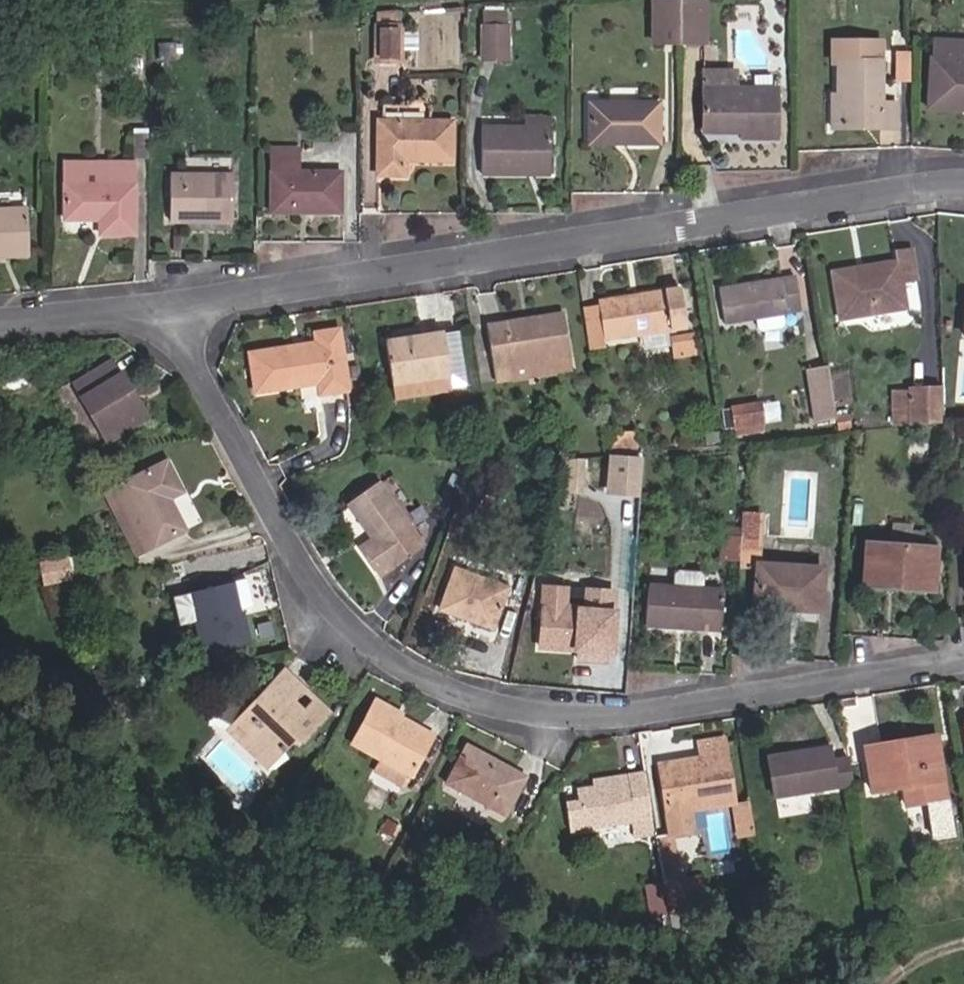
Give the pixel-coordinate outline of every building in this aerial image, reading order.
[(679,45),(680,0),(652,0),(651,45),(679,45)] [(706,46),(707,1),(684,0),(680,0),(679,45),(706,46)] [(376,62),(402,62),(402,27),(395,26),(394,16),(375,16),(376,62)] [(482,60),(509,61),(510,26),(482,25),(482,60)] [(963,110),(963,42),(934,40),(933,58),(930,58),(927,102),(962,104),(961,110),(963,110)] [(896,102),(881,102),(881,41),(832,42),(832,65),(837,65),(838,95),(833,95),(833,124),(881,123),(881,127),(896,127),(896,102)] [(901,79),(911,79),(910,51),(899,52),(901,79)] [(742,139),(778,139),(778,89),(704,88),(704,128),(742,128),(742,139)] [(588,145),(661,145),(660,102),(589,102),(588,145)] [(407,161),(453,162),(453,121),(378,121),(377,176),(406,176),(407,161)] [(482,176),(551,177),(552,126),(482,125),(482,176)] [(99,235),(135,236),(134,162),(112,162),(112,129),(64,130),(63,221),(99,221),(99,235)] [(112,162),(134,162),(134,129),(112,129),(112,162)] [(299,213),(342,214),(343,171),(299,172),(299,148),(270,148),(270,206),(299,207),(299,213)] [(170,224),(234,224),(234,174),(170,174),(170,224)] [(30,256),(28,207),(0,208),(0,258),(30,256)] [(840,320),(906,309),(902,281),(916,279),(912,249),(896,251),(898,261),(831,272),(840,320)] [(783,315),(799,312),(794,276),(719,287),(725,324),(756,319),(757,329),(762,331),(777,330),(784,325),(783,315)] [(605,342),(688,328),(681,288),(598,301),(605,342)] [(878,326),(908,322),(906,310),(876,314),(878,326)] [(496,384),(572,371),(563,312),(486,325),(496,384)] [(496,384),(486,325),(472,327),(483,394),(497,391),(496,384)] [(320,395),(349,391),(340,329),(314,333),(316,343),(249,353),(255,394),(318,384),(320,395)] [(452,391),(468,389),(460,333),(444,336),(443,332),(385,341),(393,391),(451,382),(452,391)] [(128,395),(133,391),(114,359),(73,383),(109,442),(145,421),(128,395)] [(814,419),(834,415),(826,366),(806,369),(814,419)] [(913,425),(943,422),(942,383),(911,385),(912,390),(893,392),(896,422),(913,421),(913,425)] [(734,426),(763,422),(761,402),(732,406),(734,426)] [(735,434),(764,430),(763,422),(734,426),(735,434)] [(643,453),(608,450),(605,492),(641,495),(643,453)] [(186,531),(170,499),(183,492),(167,461),(113,488),(145,551),(186,531)] [(380,575),(422,546),(379,483),(348,504),(372,538),(360,547),(380,575)] [(742,542),(759,543),(761,511),(745,510),(742,542)] [(743,536),(743,529),(726,528),(726,535),(743,536)] [(741,560),(742,542),(743,536),(726,535),(724,559),(741,560)] [(757,565),(757,563),(759,543),(742,542),(741,560),(740,564),(757,565)] [(894,588),(934,591),(937,548),(866,543),(864,579),(895,580),(894,588)] [(43,581),(72,578),(71,559),(41,561),(43,581)] [(754,607),(821,613),(824,567),(757,563),(757,565),(754,607)] [(439,609),(494,629),(509,588),(454,568),(439,609)] [(648,585),(645,627),(720,631),(723,589),(703,588),(704,570),(674,568),(673,586),(648,585)] [(202,653),(252,641),(242,600),(252,598),(248,579),(188,592),(195,621),(202,653)] [(195,621),(188,592),(171,597),(178,625),(195,621)] [(540,649),(610,653),(613,611),(543,606),(540,649)] [(301,684),(286,669),(228,730),(259,760),(273,746),(278,751),(275,753),(280,757),(282,755),(282,753),(296,738),(300,742),(330,712),(315,698),(303,710),(289,696),(301,684)] [(303,710),(315,698),(301,684),(289,696),(303,710)] [(406,773),(413,777),(436,735),(374,701),(351,744),(380,760),(374,770),(400,785),(406,773)] [(691,812),(737,805),(726,736),(697,741),(699,756),(655,763),(665,816),(691,812)] [(909,800),(946,794),(937,738),(901,744),(901,740),(864,746),(872,792),(906,786),(909,800)] [(446,783),(506,816),(527,776),(467,744),(446,783)] [(273,746),(259,760),(267,768),(279,757),(275,753),(278,751),(273,746)] [(774,797),(852,785),(848,756),(831,758),(830,748),(812,750),(813,755),(768,762),(774,797)] [(656,834),(653,818),(645,771),(628,774),(629,781),(595,786),(578,788),(580,804),(583,829),(633,823),(634,837),(656,834)] [(595,786),(629,781),(628,774),(594,778),(595,786)] [(749,803),(737,805),(744,851),(757,849),(749,803)] [(569,831),(583,829),(580,804),(567,807),(569,831)] [(664,882),(701,875),(691,812),(665,816),(653,818),(656,834),(664,882)] [(669,915),(707,908),(701,875),(664,882),(669,913),(669,915)] [(647,905),(663,903),(660,883),(644,886),(647,905)] [(669,913),(665,913),(663,903),(647,905),(648,916),(662,914),(664,928),(671,928),(669,915),(669,913)]
